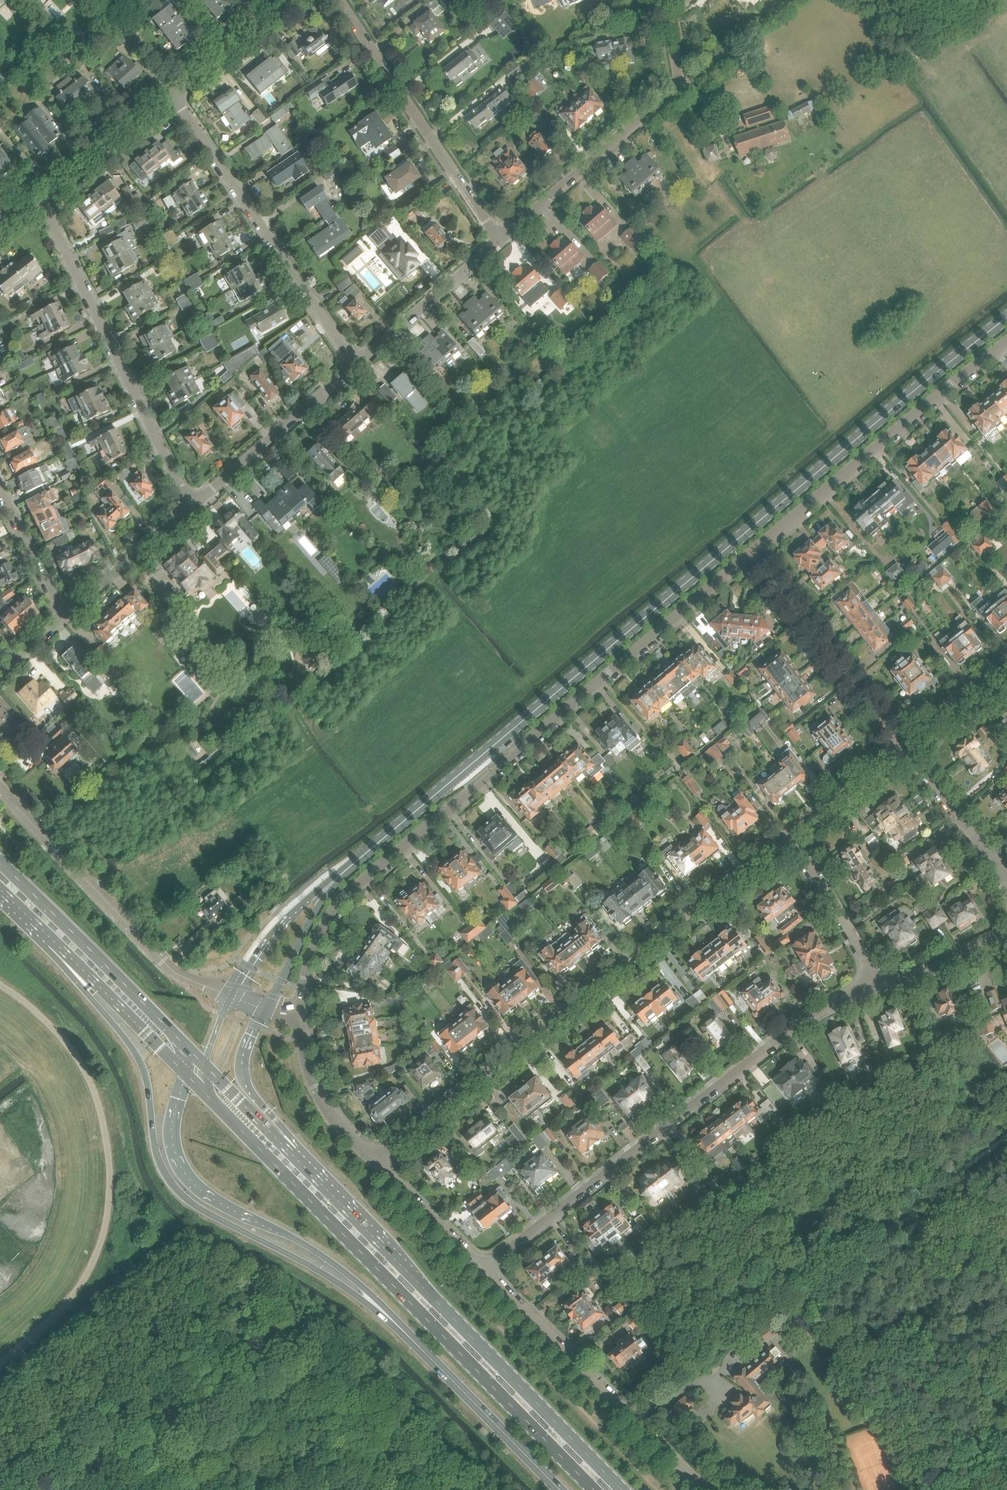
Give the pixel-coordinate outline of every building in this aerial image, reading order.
[(225,13),(215,0),(200,0),(202,3),(216,20),(225,13)] [(225,13),(234,6),(230,0),(215,0),(225,13)] [(396,0),(379,0),(385,8),(396,0)] [(441,5),(437,0),(428,0),(423,4),(429,11),(432,9),(433,11),(441,5)] [(161,13),(186,44),(195,37),(170,5),(161,13)] [(431,12),(415,25),(409,29),(415,37),(421,32),(430,44),(446,32),(431,12)] [(177,51),(186,44),(161,13),(152,20),(160,30),(157,32),(160,37),(163,34),(177,51)] [(485,36),(496,28),(490,21),(480,29),(485,36)] [(111,36),(118,30),(111,23),(105,29),(111,36)] [(128,41),(129,41),(139,33),(132,24),(121,33),(128,41)] [(329,41),(329,42),(315,25),(308,30),(312,36),(298,48),(292,41),(287,45),(296,57),(303,51),(309,58),(327,43),(331,49),(334,47),(329,41)] [(112,36),(121,46),(127,42),(118,31),(112,36)] [(597,41),(596,34),(580,37),(581,44),(597,41)] [(634,64),(630,38),(617,40),(618,42),(612,43),(611,42),(596,45),(599,58),(621,54),(623,66),(634,64)] [(471,51),(467,54),(466,53),(443,72),(451,82),(456,88),(463,83),(458,77),(468,69),(472,73),(478,69),(474,64),(475,64),(474,63),(478,60),(471,51)] [(133,65),(124,56),(104,73),(110,80),(113,78),(123,90),(141,74),(139,73),(142,70),(135,63),(133,65)] [(288,72),(276,57),(271,60),(270,59),(247,77),(261,95),(284,77),(283,76),(288,72)] [(505,74),(509,79),(520,72),(521,73),(528,67),(522,60),(505,74)] [(578,73),(584,81),(590,76),(584,68),(578,73)] [(22,88),(30,82),(21,71),(13,78),(22,88)] [(320,80),(304,90),(309,98),(318,92),(327,106),(358,85),(350,73),(326,89),(320,80)] [(86,86),(88,84),(89,84),(83,77),(75,83),(70,77),(63,82),(54,88),(59,95),(55,98),(63,110),(81,96),(87,102),(95,96),(86,86)] [(533,80),(522,90),(530,100),(536,95),(532,90),(538,85),(533,80)] [(601,108),(604,105),(587,87),(584,90),(587,93),(582,98),(579,95),(594,114),(598,111),(598,112),(601,109),(601,108)] [(495,117),(495,116),(501,111),(498,107),(509,98),(508,97),(510,96),(504,89),(485,104),(466,118),(475,130),(487,121),(488,122),(495,117)] [(221,114),(229,109),(241,126),(250,120),(238,102),(239,102),(232,91),(214,103),(221,114)] [(584,122),(594,114),(579,95),(574,98),(577,102),(572,106),(584,122)] [(274,124),(295,108),(290,102),(270,118),(274,124)] [(796,119),(810,112),(812,111),(808,103),(792,111),(787,114),(790,121),(792,121),(793,123),(797,122),(796,119)] [(581,124),(584,122),(572,106),(566,112),(563,108),(559,111),(562,115),(560,116),(565,121),(566,120),(575,130),(578,127),(579,128),(582,125),(581,124)] [(728,121),(729,122),(732,133),(774,119),(771,107),(728,121)] [(47,144),(59,136),(39,109),(27,119),(49,148),(50,148),(47,144)] [(260,124),(266,120),(258,110),(252,114),(260,124)] [(359,149),(371,142),(376,150),(393,139),(375,112),(358,123),(360,125),(348,133),(359,149)] [(549,126),(549,125),(539,114),(534,119),(544,130),(549,126)] [(38,157),(49,148),(27,119),(26,119),(29,122),(17,131),(38,157)] [(740,156),(790,140),(784,122),(734,139),(740,156)] [(282,155),(292,149),(276,125),(266,132),(262,135),(263,137),(245,149),(251,160),(270,147),(269,145),(274,143),(282,155)] [(551,153),(555,149),(542,134),(539,137),(536,134),(531,137),(534,140),(530,143),(543,159),(548,155),(548,156),(552,154),(551,153)] [(316,141),(312,135),(304,141),(308,146),(316,141)] [(146,152),(159,168),(170,159),(173,163),(179,160),(167,141),(160,146),(158,143),(146,152)] [(395,145),(383,153),(389,162),(401,155),(395,145)] [(778,153),(773,148),(766,150),(765,157),(770,161),(776,160),(778,153)] [(13,167),(0,149),(0,176),(1,177),(11,169),(10,169),(13,167)] [(511,186),(513,184),(514,186),(519,181),(518,179),(527,171),(515,157),(516,157),(509,149),(504,153),(501,149),(495,155),(498,158),(494,162),(500,169),(497,171),(507,182),(511,186)] [(142,182),(159,168),(146,152),(134,161),(135,162),(130,167),(142,182)] [(664,175),(652,160),(654,158),(654,156),(654,155),(653,154),(653,153),(650,153),(647,155),(647,154),(642,159),(643,160),(639,163),(635,158),(630,162),(650,186),(664,175)] [(304,167),(296,155),(268,175),(275,186),(291,176),(295,181),(305,174),(302,169),(304,167)] [(636,198),(650,186),(630,162),(624,167),(628,173),(625,176),(624,174),(619,178),(636,198)] [(395,195),(419,179),(409,163),(385,179),(395,195)] [(326,181),(337,174),(333,168),(322,175),(326,181)] [(197,195),(196,193),(191,183),(179,190),(179,192),(171,197),(176,207),(197,195)] [(106,191),(104,193),(100,187),(88,197),(101,213),(113,204),(115,207),(121,202),(113,192),(109,196),(106,191)] [(133,197),(127,187),(123,190),(133,202),(135,201),(133,197)] [(325,221),(336,214),(325,198),(326,198),(320,189),(301,201),(307,211),(314,205),(325,221)] [(209,205),(204,197),(205,196),(202,190),(196,193),(197,195),(176,207),(177,207),(181,204),(188,217),(209,205)] [(89,222),(101,213),(88,197),(77,206),(89,222)] [(585,227),(598,242),(617,226),(599,205),(593,211),(590,208),(584,213),(587,216),(580,221),(581,222),(581,224),(584,227),(585,227)] [(414,216),(409,210),(399,219),(404,224),(414,216)] [(325,221),(329,228),(307,242),(317,257),(351,234),(341,220),(340,221),(336,215),(336,214),(325,221)] [(150,223),(149,220),(147,216),(132,224),(135,230),(150,223)] [(114,232),(127,226),(124,220),(111,226),(114,232)] [(447,233),(445,235),(433,221),(430,221),(422,228),(422,231),(438,249),(449,240),(448,238),(450,237),(451,236),(451,234),(450,233),(449,233),(447,233)] [(225,236),(224,235),(218,223),(197,235),(205,248),(225,236)] [(102,238),(114,232),(111,226),(99,232),(102,238)] [(379,228),(367,238),(376,248),(387,239),(379,228)] [(632,249),(641,241),(631,229),(622,237),(632,249)] [(176,236),(175,236),(172,230),(158,238),(162,244),(176,236)] [(103,251),(109,262),(110,263),(131,251),(136,248),(127,233),(125,232),(105,244),(107,248),(103,251)] [(237,247),(232,239),(233,238),(230,232),(224,235),(225,236),(205,248),(209,246),(216,259),(237,247)] [(165,250),(179,242),(176,236),(162,244),(165,250)] [(553,261),(565,275),(584,259),(567,239),(560,244),(558,241),(551,246),(554,250),(548,255),(548,256),(548,257),(551,261),(553,261)] [(392,244),(378,256),(386,266),(390,263),(395,269),(396,267),(406,279),(415,271),(413,269),(417,266),(411,258),(414,256),(406,246),(403,248),(399,244),(394,247),(392,244)] [(356,247),(338,262),(343,269),(362,254),(356,247)] [(107,270),(108,270),(112,277),(133,265),(126,254),(131,251),(110,263),(109,262),(104,264),(107,270)] [(169,257),(166,251),(152,259),(155,265),(169,257)] [(24,286),(28,283),(42,272),(36,264),(38,263),(32,254),(30,256),(29,256),(17,266),(14,262),(8,266),(21,283),(24,286)] [(159,270),(172,262),(169,257),(155,265),(159,270)] [(600,283),(609,274),(599,262),(589,271),(600,283)] [(253,278),(252,277),(246,265),(225,277),(233,290),(253,278)] [(21,283),(8,266),(0,273),(0,291),(4,296),(21,283)] [(515,288),(528,303),(547,286),(529,266),(523,271),(520,268),(514,274),(516,277),(510,282),(511,283),(510,284),(513,288),(515,288)] [(200,280),(200,279),(197,274),(183,281),(187,287),(200,280)] [(265,288),(260,280),(261,280),(258,274),(252,277),(253,278),(233,290),(237,288),(244,300),(265,288)] [(352,285),(347,277),(335,285),(340,293),(352,285)] [(189,292),(190,293),(203,285),(200,280),(187,287),(189,292)] [(130,306),(151,294),(145,282),(124,294),(130,305),(130,306)] [(354,299),(361,293),(354,284),(344,293),(347,297),(350,295),(353,299),(353,298),(354,299)] [(561,310),(571,301),(561,290),(551,298),(561,310)] [(193,298),(190,293),(189,292),(176,300),(179,306),(193,298)] [(489,325),(503,313),(486,293),(481,297),(482,298),(478,302),(474,297),(469,301),(489,325)] [(128,313),(129,313),(133,320),(154,308),(147,297),(151,294),(130,306),(130,305),(125,308),(128,313)] [(353,298),(353,299),(349,302),(345,297),(339,302),(344,307),(343,307),(345,309),(357,322),(363,317),(362,316),(366,313),(355,300),(354,299),(353,298)] [(182,312),(196,304),(193,298),(179,306),(182,312)] [(475,337),(489,325),(469,301),(463,306),(468,311),(464,314),(463,313),(458,317),(475,337)] [(41,326),(63,316),(63,315),(62,316),(59,308),(57,304),(53,306),(31,317),(33,322),(38,320),(41,326)] [(262,333),(286,320),(277,305),(246,322),(251,330),(258,326),(262,333)] [(63,316),(41,326),(44,333),(40,335),(42,340),(53,335),(69,327),(63,316)] [(211,331),(225,324),(221,317),(208,325),(211,331)] [(151,349),(172,337),(165,325),(145,337),(151,348),(151,349)] [(445,363),(459,351),(442,331),(437,335),(438,336),(435,340),(430,334),(425,339),(445,363)] [(7,336),(12,346),(18,344),(12,333),(7,336)] [(203,348),(217,340),(213,334),(199,342),(203,348)] [(12,346),(7,336),(1,339),(7,349),(12,346)] [(149,356),(150,356),(154,363),(175,352),(168,340),(172,337),(151,349),(151,348),(146,351),(149,356)] [(431,375),(445,363),(425,339),(419,344),(424,349),(420,352),(418,350),(414,354),(431,375)] [(467,344),(479,358),(484,353),(472,339),(467,344)] [(206,354),(220,346),(217,340),(203,348),(206,354)] [(280,341),(268,351),(278,362),(280,361),(282,363),(280,365),(284,370),(281,373),(287,379),(290,377),(294,381),(295,380),(296,379),(297,379),(299,378),(300,376),(301,375),(300,375),(307,370),(293,354),(290,356),(289,357),(287,354),(289,352),(280,341)] [(57,370),(83,358),(83,357),(79,358),(74,347),(53,357),(51,358),(50,357),(39,362),(42,368),(54,362),(57,370)] [(15,364),(25,359),(21,350),(11,355),(15,364)] [(242,354),(229,362),(232,368),(235,374),(248,363),(242,354)] [(57,370),(63,382),(89,369),(83,358),(57,370)] [(9,362),(9,361),(3,364),(0,366),(0,373),(6,370),(5,369),(11,365),(9,362)] [(227,372),(219,379),(223,384),(236,374),(235,374),(232,368),(229,362),(223,364),(227,372)] [(172,392),(189,383),(193,381),(187,368),(166,380),(172,391),(172,392)] [(273,388),(260,370),(250,378),(268,402),(278,395),(275,391),(278,389),(275,386),(273,388)] [(403,375),(392,385),(404,399),(405,398),(409,402),(418,413),(426,405),(417,395),(414,390),(415,389),(403,375)] [(170,399),(171,399),(175,407),(196,395),(189,383),(172,392),(172,391),(167,394),(170,399)] [(384,385),(377,391),(389,404),(396,398),(384,385)] [(98,387),(75,398),(72,399),(66,402),(72,414),(80,411),(104,399),(98,387)] [(1002,391),(991,399),(1006,419),(1006,418),(1006,397),(1002,391)] [(37,404),(46,400),(43,393),(34,398),(37,404)] [(241,411),(241,410),(245,406),(234,393),(227,399),(214,410),(232,430),(241,422),(239,420),(243,417),(239,412),(241,411)] [(104,399),(80,411),(83,417),(81,418),(84,423),(109,411),(104,399)] [(1001,423),(1006,419),(991,399),(981,407),(996,427),(997,429),(1002,425),(1001,423)] [(362,423),(367,419),(370,422),(380,412),(371,402),(363,409),(364,410),(362,412),(355,404),(353,406),(351,405),(346,409),(349,414),(331,429),(342,442),(363,424),(362,423)] [(996,427),(981,407),(980,408),(978,406),(970,412),(972,414),(969,416),(985,437),(990,433),(989,432),(996,427)] [(8,410),(7,410),(7,411),(0,414),(0,430),(15,422),(8,410)] [(45,421),(47,426),(58,421),(55,415),(45,421)] [(28,423),(26,419),(17,423),(19,428),(28,423)] [(191,447),(193,446),(201,456),(211,447),(206,441),(207,440),(201,433),(206,429),(197,420),(192,424),(196,428),(185,437),(189,442),(188,443),(191,447)] [(49,432),(55,429),(61,427),(58,421),(47,426),(49,432)] [(100,452),(123,442),(117,429),(90,442),(92,448),(97,445),(100,452)] [(23,450),(36,443),(32,436),(22,441),(17,432),(0,441),(0,443),(0,444),(0,447),(2,451),(4,450),(5,453),(12,449),(13,450),(17,448),(17,446),(20,445),(23,450)] [(940,441),(955,460),(961,455),(963,456),(968,452),(951,432),(948,434),(947,432),(939,439),(940,441)] [(957,462),(955,460),(940,441),(929,450),(945,469),(950,464),(952,466),(957,462)] [(101,466),(128,453),(123,442),(100,452),(103,459),(99,461),(101,466)] [(61,447),(67,460),(75,457),(69,443),(61,447)] [(344,474),(318,444),(307,453),(333,483),(344,474)] [(47,454),(49,459),(57,456),(55,450),(47,454)] [(948,473),(945,469),(929,450),(919,459),(934,478),(936,480),(940,476),(942,478),(948,473)] [(30,461),(26,454),(13,460),(14,462),(11,464),(11,465),(10,466),(13,472),(15,471),(15,473),(28,466),(26,463),(30,461)] [(72,459),(77,470),(81,468),(76,457),(72,459)] [(934,478),(919,459),(918,460),(916,458),(909,464),(910,466),(908,468),(925,489),(930,484),(928,483),(934,478)] [(72,472),(77,470),(72,459),(67,461),(72,472)] [(278,470),(287,481),(296,474),(286,463),(278,470)] [(48,470),(45,465),(36,470),(18,479),(21,485),(18,486),(22,493),(24,492),(25,493),(43,484),(43,485),(49,482),(45,473),(48,472),(48,470)] [(118,477),(119,479),(121,482),(131,474),(127,469),(118,477)] [(144,500),(146,501),(148,502),(150,501),(151,499),(151,497),(150,495),(151,494),(148,491),(152,488),(145,480),(147,479),(143,475),(145,474),(141,469),(128,481),(141,497),(142,497),(145,500),(144,500)] [(62,481),(71,477),(68,471),(59,475),(62,481)] [(113,484),(106,476),(91,488),(95,493),(102,487),(105,491),(113,484)] [(1004,478),(998,483),(1006,494),(1006,482),(1004,478)] [(368,498),(372,494),(360,482),(357,485),(368,498)] [(907,492),(902,496),(890,482),(886,486),(885,485),(880,489),(895,507),(901,502),(906,509),(914,502),(907,492)] [(277,494),(295,515),(307,505),(313,511),(322,504),(305,485),(297,492),(289,483),(277,494)] [(885,515),(895,507),(880,489),(879,489),(880,490),(870,498),(885,515)] [(57,501),(53,494),(51,491),(27,503),(33,514),(40,510),(41,512),(49,508),(48,505),(57,501)] [(128,512),(116,498),(112,493),(107,498),(104,498),(100,501),(104,505),(118,522),(122,519),(124,520),(127,520),(129,519),(130,517),(130,515),(128,513),(128,512)] [(282,527),(295,515),(277,494),(276,494),(277,496),(265,507),(259,499),(252,506),(266,522),(272,516),(282,527)] [(71,498),(74,503),(80,500),(78,495),(71,498)] [(866,501),(860,506),(875,523),(879,528),(889,520),(870,498),(866,501)] [(997,512),(988,501),(979,508),(988,519),(997,512)] [(114,525),(118,522),(104,505),(100,508),(102,510),(96,515),(108,529),(111,530),(113,531),(114,530),(115,529),(115,527),(114,525)] [(879,528),(875,523),(860,506),(855,511),(856,512),(852,515),(869,536),(879,528)] [(969,514),(977,523),(985,516),(977,507),(969,514)] [(56,521),(53,515),(49,508),(41,512),(40,510),(33,514),(39,527),(50,522),(51,523),(56,521)] [(227,515),(212,528),(228,546),(239,537),(232,529),(238,524),(253,541),(260,536),(240,514),(235,508),(227,515)] [(46,540),(53,537),(62,533),(64,536),(71,532),(63,517),(56,521),(51,523),(50,522),(39,527),(46,540)] [(961,538),(957,533),(948,522),(942,527),(949,535),(951,538),(954,542),(955,543),(961,538)] [(823,548),(828,544),(836,553),(848,542),(833,524),(828,528),(827,528),(820,534),(821,535),(816,539),(823,548)] [(67,535),(70,541),(76,538),(72,532),(67,535)] [(993,547),(983,535),(981,532),(975,537),(977,541),(977,540),(986,552),(993,547)] [(70,541),(67,535),(54,541),(57,547),(70,541)] [(937,541),(929,547),(934,554),(936,556),(954,542),(951,538),(949,535),(939,544),(937,541)] [(92,541),(90,537),(83,541),(85,544),(74,550),(82,566),(92,561),(93,563),(96,563),(97,562),(98,561),(98,559),(101,558),(92,541)] [(986,552),(977,540),(977,541),(975,537),(969,542),(981,556),(986,552)] [(819,552),(823,548),(816,539),(811,543),(811,542),(796,555),(798,558),(796,559),(801,565),(803,563),(810,572),(811,571),(812,571),(822,562),(818,557),(821,555),(819,552)] [(218,541),(209,548),(220,561),(221,561),(229,553),(218,541)] [(3,544),(0,545),(0,560),(8,556),(4,548),(5,548),(3,544)] [(186,547),(163,567),(187,593),(196,585),(200,589),(214,577),(200,562),(197,559),(186,547)] [(209,548),(201,556),(203,559),(212,569),(215,573),(217,575),(226,568),(224,565),(220,561),(209,548)] [(72,571),(82,566),(74,550),(56,559),(64,575),(67,574),(68,575),(70,575),(72,575),(72,573),(72,571)] [(933,564),(937,560),(932,555),(928,559),(933,564)] [(337,582),(343,577),(326,558),(320,563),(337,582)] [(11,581),(18,577),(14,570),(13,571),(9,563),(8,563),(6,559),(0,562),(0,587),(11,581)] [(822,562),(812,571),(815,575),(812,578),(817,583),(816,583),(822,590),(841,574),(831,562),(826,566),(822,562)] [(917,572),(923,567),(919,562),(913,567),(917,572)] [(886,573),(894,582),(893,582),(899,589),(910,580),(905,573),(897,564),(886,573)] [(938,573),(946,584),(952,579),(940,565),(936,569),(938,572),(938,573)] [(946,584),(938,573),(932,577),(944,591),(949,587),(946,584)] [(846,617),(866,601),(852,583),(832,599),(846,617)] [(891,595),(895,591),(889,583),(884,587),(891,595)] [(995,604),(996,606),(1006,620),(1006,594),(999,584),(995,587),(998,591),(996,593),(999,597),(1000,597),(1001,599),(995,604)] [(4,602),(15,595),(10,589),(0,596),(4,602)] [(125,597),(139,614),(148,606),(134,590),(125,597)] [(2,599),(0,597),(0,611),(2,609),(7,614),(1,619),(14,635),(30,621),(22,612),(18,616),(12,609),(11,610),(4,602),(2,599)] [(971,605),(983,620),(986,617),(992,625),(993,624),(999,633),(1001,634),(1005,631),(1006,628),(1006,620),(996,606),(995,604),(989,608),(980,597),(971,605)] [(22,612),(30,621),(38,614),(33,607),(35,603),(30,599),(27,599),(26,598),(16,605),(12,600),(8,604),(12,609),(18,616),(22,612)] [(104,616),(93,625),(87,630),(92,635),(95,632),(104,644),(112,637),(111,635),(136,614),(123,599),(108,612),(105,608),(100,612),(104,616)] [(903,604),(909,612),(915,608),(909,599),(903,604)] [(855,628),(875,612),(866,601),(846,617),(855,628)] [(271,615),(267,610),(261,610),(255,615),(255,621),(259,626),(266,627),(271,622),(271,615)] [(729,638),(729,637),(731,616),(728,612),(713,625),(723,638),(719,641),(724,648),(722,650),(722,649),(717,653),(722,659),(726,655),(727,655),(728,648),(731,646),(728,643),(729,638)] [(864,639),(884,623),(875,612),(855,628),(864,639)] [(166,618),(173,626),(179,620),(173,613),(166,618)] [(755,617),(752,651),(752,653),(764,643),(760,639),(771,630),(758,615),(755,617)] [(741,638),(743,617),(731,616),(729,637),(741,638)] [(752,651),(755,617),(754,618),(743,617),(741,638),(752,639),(752,646),(752,651)] [(970,655),(976,651),(978,652),(982,648),(983,646),(976,638),(959,617),(956,619),(959,623),(957,625),(963,633),(956,638),(970,655)] [(917,629),(913,624),(914,623),(910,618),(901,625),(905,631),(905,630),(910,635),(917,629)] [(876,651),(894,636),(884,623),(864,639),(870,647),(872,646),(876,651)] [(970,655),(956,638),(950,643),(947,639),(946,639),(943,635),(941,636),(939,633),(935,635),(952,657),(952,656),(958,665),(961,665),(965,662),(965,660),(970,655)] [(93,656),(101,666),(111,657),(101,646),(92,654),(93,656)] [(72,648),(62,657),(86,684),(87,683),(94,691),(102,683),(72,648)] [(687,655),(704,677),(711,672),(714,677),(722,670),(717,664),(714,666),(700,648),(696,652),(694,650),(687,655)] [(900,685),(922,669),(916,661),(919,658),(911,648),(902,656),(907,661),(906,662),(903,660),(894,667),(896,670),(893,673),(897,677),(894,678),(900,685)] [(768,681),(791,663),(782,652),(775,658),(774,656),(768,661),(769,662),(760,670),(768,681)] [(704,677),(687,655),(685,653),(674,662),(676,665),(691,683),(696,689),(695,687),(700,683),(696,679),(702,674),(704,677)] [(777,691),(799,674),(791,663),(768,681),(777,691)] [(696,689),(691,683),(676,665),(665,674),(681,692),(686,698),(696,689)] [(96,670),(103,679),(108,675),(100,666),(96,670)] [(737,673),(740,677),(749,671),(745,666),(737,673)] [(906,693),(908,691),(911,695),(913,693),(916,696),(920,692),(920,693),(926,688),(924,685),(925,684),(930,689),(938,683),(935,678),(931,681),(922,669),(900,685),(906,693)] [(741,684),(738,680),(730,670),(725,675),(733,685),(733,684),(736,688),(741,684)] [(670,701),(681,692),(665,674),(655,682),(670,701)] [(785,702),(808,684),(799,674),(777,691),(785,702)] [(111,691),(117,686),(108,676),(102,681),(111,691)] [(670,701),(655,682),(653,680),(642,690),(644,692),(660,712),(661,711),(660,709),(670,701)] [(55,697),(53,694),(43,683),(38,686),(34,681),(20,693),(36,713),(55,697)] [(805,711),(802,707),(803,706),(804,707),(810,702),(811,703),(814,700),(813,698),(816,695),(808,684),(785,702),(794,713),(796,711),(799,715),(805,711)] [(70,689),(60,697),(68,707),(78,698),(70,689)] [(649,721),(660,712),(644,692),(633,701),(649,721)] [(731,720),(737,715),(727,703),(721,707),(731,720)] [(0,710),(0,742),(1,743),(6,738),(9,742),(11,740),(17,747),(26,739),(22,734),(24,732),(20,728),(20,727),(2,708),(0,710)] [(642,743),(636,736),(623,721),(621,723),(616,717),(607,724),(621,741),(627,748),(631,753),(642,743)] [(837,726),(832,719),(829,718),(826,720),(826,723),(825,724),(826,724),(822,727),(819,723),(817,723),(808,730),(816,741),(819,739),(825,746),(844,730),(839,724),(837,726)] [(27,721),(20,727),(20,728),(24,732),(22,734),(26,739),(29,742),(38,734),(27,721)] [(787,734),(795,727),(791,722),(783,729),(787,734)] [(741,727),(749,736),(753,733),(746,723),(741,727)] [(627,748),(621,741),(607,724),(598,732),(603,738),(601,740),(611,752),(612,751),(617,756),(627,748)] [(89,761),(81,753),(79,750),(76,752),(61,734),(62,733),(58,728),(49,736),(55,742),(43,753),(52,763),(50,767),(53,770),(58,768),(67,761),(69,763),(75,758),(82,767),(89,761)] [(987,739),(991,736),(985,729),(981,732),(987,739)] [(794,730),(788,735),(795,743),(800,739),(794,730)] [(852,745),(847,738),(849,737),(844,730),(825,746),(830,753),(827,755),(826,756),(825,757),(824,759),(824,761),(825,762),(826,763),(828,764),(829,764),(831,763),(839,757),(837,755),(839,754),(839,755),(846,750),(847,749),(849,750),(852,748),(852,745)] [(709,742),(706,738),(707,737),(704,734),(701,737),(706,744),(709,742)] [(676,746),(684,740),(681,736),(673,743),(676,746)] [(958,750),(955,752),(956,753),(955,753),(955,755),(957,757),(959,758),(960,757),(960,758),(963,756),(964,758),(975,749),(980,746),(973,736),(971,737),(956,748),(958,750)] [(731,744),(725,737),(717,744),(723,752),(728,749),(729,748),(728,747),(731,744)] [(680,751),(688,744),(684,740),(676,746),(680,751)] [(688,760),(696,753),(688,744),(680,751),(688,760)] [(196,755),(189,745),(181,752),(187,761),(196,755)] [(606,762),(603,758),(596,749),(587,757),(579,746),(576,749),(575,748),(568,754),(567,753),(582,771),(585,769),(588,772),(594,766),(597,769),(606,762)] [(715,746),(705,753),(714,764),(723,756),(715,746)] [(975,749),(964,758),(971,767),(969,769),(969,770),(969,772),(971,774),(973,775),(974,774),(974,775),(977,774),(978,775),(989,766),(987,764),(992,761),(980,746),(975,749)] [(784,757),(778,762),(783,768),(796,786),(802,781),(805,782),(807,780),(807,777),(795,761),(798,758),(790,748),(782,755),(784,757)] [(571,780),(582,771),(567,753),(559,759),(560,760),(557,763),(571,780)] [(606,762),(611,768),(616,764),(608,754),(603,758),(606,762)] [(209,757),(204,762),(208,766),(213,762),(209,757)] [(812,758),(807,761),(814,770),(819,766),(812,758)] [(203,762),(195,768),(200,774),(207,768),(203,762)] [(572,782),(571,780),(557,763),(556,764),(557,765),(547,773),(562,791),(572,782)] [(670,764),(664,769),(669,775),(675,770),(670,764)] [(783,768),(772,777),(785,795),(796,786),(783,768)] [(551,800),(562,791),(547,773),(537,782),(536,781),(535,781),(550,798),(551,800)] [(683,780),(695,795),(700,791),(688,776),(683,780)] [(763,778),(758,782),(774,803),(777,804),(779,802),(780,805),(788,798),(785,795),(772,777),(766,782),(763,778)] [(539,807),(550,798),(535,781),(532,784),(531,783),(524,789),(545,815),(546,814),(539,807)] [(541,818),(545,815),(524,789),(525,791),(517,797),(518,798),(515,800),(531,819),(537,814),(541,818)] [(995,801),(1000,806),(1002,804),(1006,810),(1006,789),(995,801)] [(634,795),(626,802),(630,807),(635,803),(638,800),(635,796),(634,795)] [(736,811),(748,827),(760,818),(755,812),(742,795),(736,800),(741,806),(736,811)] [(904,806),(896,796),(894,796),(886,802),(887,803),(878,810),(878,811),(866,820),(870,825),(877,820),(880,825),(904,806)] [(662,813),(667,809),(660,800),(655,804),(662,813)] [(748,827),(736,811),(735,811),(730,804),(726,808),(726,807),(725,807),(724,806),(723,806),(722,806),(721,806),(720,806),(720,807),(719,807),(719,808),(719,809),(718,810),(719,810),(719,811),(719,812),(720,813),(721,813),(722,814),(723,814),(725,813),(726,815),(722,817),(724,820),(732,830),(734,828),(739,834),(748,827)] [(909,818),(911,816),(909,813),(909,810),(907,808),(904,807),(904,806),(880,825),(882,823),(886,828),(885,828),(889,833),(895,828),(896,829),(898,827),(897,826),(898,824),(900,826),(904,822),(903,820),(908,817),(909,818)] [(704,827),(711,822),(703,812),(696,817),(704,827)] [(636,829),(637,829),(643,824),(634,813),(628,818),(630,821),(636,829)] [(919,823),(913,819),(911,816),(909,818),(908,817),(903,820),(904,822),(900,826),(898,824),(897,826),(898,827),(896,829),(895,828),(889,833),(892,837),(893,837),(897,841),(900,838),(905,844),(913,838),(909,833),(912,830),(918,828),(918,826),(919,823)] [(498,817),(489,824),(506,845),(508,847),(511,852),(523,842),(517,836),(505,821),(503,823),(498,817)] [(636,829),(630,821),(628,818),(622,822),(631,834),(636,829)] [(489,824),(479,832),(485,838),(482,840),(489,847),(484,851),(492,861),(508,847),(506,845),(489,824)] [(589,841),(597,834),(591,826),(583,833),(589,841)] [(693,840),(707,858),(719,849),(705,831),(704,832),(702,829),(698,832),(696,831),(691,835),(691,837),(693,840)] [(882,846),(874,836),(865,843),(872,853),(882,846)] [(696,866),(707,858),(693,840),(683,848),(679,844),(696,866)] [(29,843),(19,852),(21,854),(19,855),(18,853),(15,855),(23,864),(37,851),(29,843)] [(685,875),(696,866),(679,844),(673,849),(672,846),(664,852),(673,864),(675,862),(685,875)] [(556,850),(551,845),(545,850),(554,860),(563,853),(558,848),(556,850)] [(860,853),(855,845),(841,853),(846,861),(845,862),(844,863),(843,865),(844,866),(844,868),(846,869),(847,869),(850,869),(851,871),(864,864),(869,860),(863,851),(860,853)] [(894,861),(902,855),(897,849),(890,855),(894,861)] [(932,865),(940,859),(942,858),(936,849),(926,856),(924,853),(912,862),(916,870),(919,868),(923,874),(920,876),(921,876),(934,867),(932,865)] [(452,860),(451,861),(468,882),(472,887),(473,888),(477,884),(473,879),(479,874),(478,873),(480,872),(475,865),(483,860),(478,854),(471,860),(464,851),(463,852),(460,854),(457,853),(453,857),(452,860)] [(894,861),(900,869),(910,863),(903,854),(902,855),(894,861)] [(557,866),(549,856),(540,864),(548,874),(557,866)] [(934,867),(921,876),(929,888),(930,888),(950,875),(948,872),(950,871),(946,864),(944,865),(940,859),(932,865),(934,867)] [(472,887),(468,882),(451,861),(450,861),(447,861),(443,864),(442,868),(441,869),(442,869),(440,871),(455,891),(457,889),(458,890),(464,886),(468,890),(472,887)] [(640,879),(655,898),(666,889),(663,885),(664,884),(657,875),(656,876),(647,864),(636,873),(640,878),(640,879)] [(856,882),(859,881),(863,887),(877,879),(870,868),(868,869),(864,864),(851,871),(853,874),(852,875),(852,876),(852,877),(852,878),(852,880),(853,881),(855,881),(856,882)] [(574,874),(573,876),(569,871),(565,874),(566,876),(568,879),(569,880),(577,890),(583,885),(574,874)] [(906,876),(901,880),(898,875),(888,883),(892,888),(902,881),(906,886),(911,883),(906,876)] [(650,902),(655,898),(640,879),(629,888),(645,908),(651,903),(650,902)] [(529,894),(527,892),(523,887),(518,891),(511,883),(506,887),(519,902),(529,894)] [(410,893),(434,922),(436,921),(432,916),(434,915),(431,912),(438,907),(437,906),(439,904),(423,884),(421,885),(420,885),(419,886),(416,886),(412,889),(412,892),(410,893)] [(509,911),(518,903),(505,886),(499,890),(505,898),(501,901),(509,911)] [(207,903),(200,908),(210,921),(227,907),(224,902),(228,898),(219,887),(204,899),(207,903)] [(639,913),(645,908),(629,888),(617,897),(632,916),(633,915),(632,915),(637,911),(639,913)] [(773,893),(769,896),(782,912),(789,907),(792,911),(798,906),(795,902),(790,894),(784,888),(782,889),(775,895),(773,893)] [(632,916),(617,897),(613,891),(610,894),(614,898),(603,906),(608,913),(609,912),(617,922),(619,921),(621,924),(632,916)] [(431,925),(434,922),(410,893),(409,894),(406,894),(402,897),(402,900),(400,901),(401,902),(398,904),(416,927),(427,919),(431,925)] [(244,894),(234,902),(242,912),(252,904),(244,894)] [(760,907),(757,909),(763,916),(769,923),(775,918),(780,924),(786,918),(782,913),(782,912),(769,896),(765,899),(766,902),(760,907)] [(975,907),(974,907),(971,900),(961,905),(960,903),(951,908),(952,910),(949,912),(957,927),(969,920),(970,923),(976,919),(975,917),(979,914),(975,907)] [(927,906),(924,901),(917,906),(920,911),(927,907),(927,906)] [(931,912),(938,907),(934,901),(927,906),(927,907),(930,910),(931,912)] [(947,920),(945,917),(938,907),(931,912),(940,924),(941,924),(947,920)] [(940,924),(931,912),(930,910),(924,914),(934,929),(940,924)] [(909,917),(906,919),(901,913),(898,915),(896,911),(890,916),(889,915),(879,922),(890,938),(909,925),(913,922),(909,917)] [(505,914),(498,919),(506,929),(507,930),(508,932),(513,928),(512,926),(514,925),(505,914)] [(790,922),(791,923),(794,927),(804,920),(800,915),(790,922)] [(579,934),(593,951),(599,945),(598,943),(601,941),(598,938),(600,936),(598,933),(595,928),(594,929),(593,928),(596,926),(589,916),(585,919),(588,922),(584,926),(583,924),(576,929),(579,933),(579,934)] [(487,928),(483,923),(479,919),(470,926),(477,936),(487,928)] [(794,927),(791,923),(790,922),(780,930),(784,935),(791,930),(794,927)] [(909,925),(890,938),(898,949),(909,942),(912,945),(917,941),(915,938),(917,936),(909,925)] [(371,938),(390,952),(399,940),(380,926),(377,927),(375,930),(375,933),(371,938)] [(468,943),(477,936),(470,926),(461,934),(468,943)] [(720,937),(735,955),(741,950),(742,952),(747,948),(747,947),(733,928),(728,932),(727,932),(720,937)] [(508,932),(507,930),(506,929),(500,934),(508,945),(514,940),(508,932)] [(791,941),(787,936),(793,931),(791,930),(784,935),(784,936),(768,946),(772,952),(775,950),(791,941)] [(802,959),(823,947),(814,932),(794,945),(802,959)] [(586,956),(593,951),(579,934),(573,938),(572,938),(569,934),(564,938),(567,942),(566,942),(579,958),(585,954),(586,956)] [(772,952),(768,946),(767,946),(759,935),(754,939),(760,948),(758,949),(765,958),(772,952)] [(734,955),(735,955),(720,937),(717,940),(714,939),(709,943),(725,963),(735,956),(734,955)] [(387,957),(390,952),(371,938),(367,944),(365,944),(362,948),(363,950),(362,951),(381,965),(382,964),(385,966),(390,959),(387,957)] [(575,962),(579,958),(566,942),(561,946),(562,947),(555,953),(569,970),(576,964),(575,962)] [(715,971),(725,963),(709,943),(704,947),(704,950),(700,953),(714,971),(715,971)] [(555,953),(548,944),(537,953),(543,960),(544,960),(548,965),(547,966),(550,970),(553,973),(555,972),(558,975),(561,973),(562,975),(569,970),(555,953)] [(827,966),(833,963),(823,947),(802,959),(812,975),(818,971),(823,979),(832,974),(827,966)] [(380,971),(383,967),(381,965),(362,951),(355,961),(352,962),(350,965),(350,968),(347,972),(354,978),(357,975),(361,978),(364,978),(367,980),(370,975),(373,974),(375,972),(375,969),(377,971),(380,971)] [(435,969),(444,962),(437,953),(427,960),(435,969)] [(708,976),(714,971),(700,953),(693,958),(694,959),(689,963),(692,968),(691,968),(697,976),(699,975),(703,981),(704,980),(705,981),(709,978),(708,976)] [(449,962),(461,977),(462,978),(470,972),(459,958),(451,964),(449,961),(449,962)] [(535,983),(539,981),(523,960),(508,972),(529,999),(536,994),(535,992),(539,989),(538,988),(539,988),(535,983)] [(456,982),(461,977),(449,962),(444,966),(456,982)] [(802,973),(797,964),(790,968),(796,977),(802,973)] [(755,967),(747,973),(749,976),(757,970),(755,967)] [(529,999),(508,972),(497,981),(502,988),(518,1008),(519,1008),(517,1005),(520,1002),(522,1005),(529,999)] [(727,987),(730,985),(724,978),(721,980),(727,987)] [(759,978),(752,983),(753,984),(755,986),(756,986),(770,1004),(780,997),(783,997),(786,996),(786,994),(784,991),(780,991),(771,979),(764,984),(759,978)] [(654,991),(667,1008),(673,1003),(675,1006),(683,999),(677,991),(673,994),(664,983),(654,991)] [(753,984),(741,993),(755,1011),(754,1015),(756,1017),(759,1017),(761,1015),(761,1011),(770,1004),(756,986),(755,986),(753,984)] [(518,1008),(502,988),(499,985),(488,994),(505,1015),(509,1012),(511,1014),(518,1008)] [(399,998),(405,994),(398,986),(396,988),(392,994),(390,997),(399,998)] [(667,1008),(654,991),(653,990),(649,993),(648,993),(643,996),(643,998),(657,1015),(656,1016),(658,1018),(668,1010),(667,1008)] [(734,1004),(726,994),(727,993),(724,990),(718,995),(721,998),(729,1008),(734,1004)] [(937,996),(939,1003),(937,1003),(941,1013),(942,1015),(947,1014),(957,1011),(956,1009),(958,1008),(952,990),(937,996)] [(995,990),(987,993),(993,1011),(1001,1008),(999,1002),(995,990)] [(703,1007),(710,1001),(703,993),(697,998),(703,1007)] [(729,1008),(721,998),(718,995),(713,999),(723,1012),(729,1008)] [(694,996),(686,1002),(692,1008),(695,1013),(702,1007),(694,996)] [(656,1016),(657,1015),(643,998),(643,999),(633,1007),(641,1018),(638,1021),(642,1027),(646,1024),(648,1027),(652,1023),(650,1020),(656,1016)] [(374,1020),(373,1015),(374,1013),(374,1009),(372,1008),(371,1004),(344,1009),(345,1015),(344,1017),(345,1022),(347,1024),(347,1026),(375,1020),(374,1020)] [(461,1016),(479,1039),(486,1033),(484,1031),(489,1028),(475,1009),(471,1004),(465,1009),(467,1011),(461,1016)] [(900,1045),(896,1032),(903,1029),(899,1018),(902,1018),(900,1012),(897,1013),(896,1010),(888,1013),(888,1014),(881,1017),(883,1022),(881,1023),(890,1048),(900,1045)] [(977,1024),(973,1012),(966,1014),(970,1027),(977,1024)] [(479,1039),(461,1016),(450,1025),(468,1048),(475,1042),(473,1040),(477,1037),(479,1039)] [(710,1038),(718,1048),(725,1043),(724,1042),(731,1036),(716,1017),(702,1028),(706,1033),(706,1034),(709,1038),(710,1038)] [(981,1026),(977,1031),(978,1033),(993,1028),(989,1018),(980,1021),(981,1026)] [(378,1033),(377,1027),(378,1026),(377,1022),(375,1021),(375,1020),(347,1026),(349,1026),(351,1038),(378,1033)] [(424,1026),(429,1033),(434,1030),(429,1023),(424,1026)] [(461,1053),(468,1048),(450,1025),(438,1034),(440,1037),(440,1036),(454,1055),(455,1054),(459,1051),(461,1053)] [(595,1035),(609,1053),(608,1051),(614,1046),(615,1047),(616,1046),(618,1049),(622,1046),(621,1044),(607,1026),(603,1030),(602,1029),(595,1035)] [(681,1038),(686,1034),(680,1026),(670,1033),(675,1039),(679,1036),(681,1038)] [(835,1053),(837,1052),(842,1063),(861,1055),(849,1029),(848,1029),(847,1027),(834,1033),(829,1035),(832,1042),(830,1042),(835,1053)] [(352,1051),(380,1046),(381,1044),(381,1040),(379,1038),(378,1033),(351,1038),(353,1050),(352,1051)] [(598,1061),(609,1053),(595,1035),(594,1036),(592,1038),(589,1037),(584,1042),(598,1061)] [(648,1050),(655,1045),(651,1040),(649,1042),(646,1038),(641,1042),(648,1050)] [(437,1053),(442,1049),(434,1040),(427,1046),(433,1054),(436,1052),(437,1053)] [(588,1069),(598,1061),(584,1042),(578,1046),(578,1048),(575,1051),(587,1067),(588,1069)] [(640,1056),(648,1050),(641,1042),(635,1046),(638,1050),(636,1052),(640,1056)] [(380,1046),(352,1051),(353,1055),(350,1056),(351,1061),(354,1060),(354,1064),(355,1064),(355,1068),(382,1063),(381,1059),(383,1057),(382,1053),(380,1051),(379,1047),(380,1046)] [(694,1068),(677,1046),(663,1056),(680,1078),(694,1068)] [(580,1073),(587,1067),(575,1051),(568,1057),(564,1061),(577,1078),(578,1079),(582,1076),(580,1073)] [(441,1074),(427,1056),(409,1070),(423,1088),(441,1074)] [(645,1072),(651,1068),(642,1056),(636,1060),(645,1072)] [(786,1068),(803,1089),(808,1085),(806,1082),(813,1077),(798,1058),(786,1068)] [(381,1070),(383,1075),(393,1072),(401,1066),(399,1062),(392,1067),(381,1070)] [(790,1099),(803,1089),(786,1068),(788,1071),(776,1081),(790,1099)] [(627,1087),(642,1106),(645,1103),(644,1102),(648,1100),(650,1102),(655,1098),(653,1096),(655,1094),(641,1076),(627,1087)] [(524,1089),(540,1109),(552,1099),(537,1079),(524,1089)] [(360,1096),(373,1086),(368,1080),(354,1084),(356,1091),(360,1096)] [(406,1093),(405,1094),(404,1093),(400,1092),(398,1090),(393,1089),(391,1090),(390,1090),(386,1093),(382,1087),(377,1091),(382,1097),(382,1098),(393,1111),(401,1105),(404,1105),(407,1102),(408,1098),(407,1097),(408,1096),(406,1093)] [(592,1093),(602,1106),(610,1100),(599,1087),(592,1093)] [(638,1108),(642,1106),(627,1087),(614,1097),(630,1118),(637,1113),(634,1110),(638,1107),(638,1108)] [(393,1111),(382,1098),(375,1088),(366,1095),(371,1102),(372,1101),(374,1103),(373,1104),(372,1105),(371,1111),(373,1113),(372,1118),(373,1119),(372,1120),(374,1122),(375,1122),(376,1123),(381,1123),(384,1120),(385,1118),(393,1111)] [(527,1119),(540,1109),(524,1089),(512,1099),(527,1119)] [(581,1090),(575,1094),(581,1102),(589,1095),(586,1091),(583,1092),(581,1090)] [(566,1094),(560,1099),(569,1110),(575,1105),(566,1094)] [(592,1094),(586,1099),(595,1112),(602,1107),(592,1094)] [(762,1108),(759,1111),(758,1108),(749,1097),(742,1102),(741,1102),(734,1108),(746,1124),(756,1116),(761,1123),(769,1117),(778,1110),(769,1099),(760,1106),(762,1108)] [(734,1108),(720,1119),(736,1138),(737,1140),(744,1134),(745,1137),(752,1131),(746,1124),(734,1108)] [(793,1130),(803,1122),(796,1114),(787,1121),(793,1130)] [(578,1124),(594,1145),(605,1136),(590,1115),(578,1124)] [(476,1127),(488,1143),(500,1134),(487,1118),(476,1127)] [(736,1138),(720,1119),(709,1128),(708,1128),(707,1129),(723,1149),(728,1156),(735,1150),(730,1143),(736,1138)] [(787,1134),(793,1130),(787,1121),(781,1126),(787,1134)] [(514,1124),(509,1128),(513,1133),(518,1129),(514,1124)] [(582,1154),(594,1145),(578,1124),(566,1133),(582,1154)] [(482,1148),(488,1143),(476,1127),(465,1135),(474,1148),(471,1150),(478,1158),(485,1152),(482,1148)] [(545,1131),(554,1143),(560,1139),(551,1127),(545,1131)] [(714,1156),(723,1149),(707,1129),(700,1134),(693,1140),(695,1142),(701,1151),(705,1156),(711,1151),(714,1156)] [(551,1144),(542,1133),(533,1141),(541,1151),(545,1147),(546,1149),(551,1144)] [(521,1145),(515,1138),(513,1135),(506,1140),(514,1151),(522,1145),(521,1145)] [(525,1138),(520,1142),(523,1146),(523,1147),(529,1143),(525,1138)] [(531,1161),(546,1181),(557,1172),(542,1153),(531,1161)] [(425,1167),(431,1175),(433,1174),(436,1178),(437,1178),(438,1179),(437,1180),(442,1186),(445,1184),(446,1185),(447,1184),(450,1186),(454,1183),(453,1181),(455,1180),(454,1178),(457,1176),(441,1154),(425,1167)] [(497,1166),(503,1174),(504,1176),(517,1166),(509,1157),(497,1166)] [(745,1167),(738,1157),(733,1161),(741,1171),(745,1167)] [(535,1190),(546,1181),(531,1161),(519,1170),(535,1190)] [(671,1189),(682,1181),(677,1174),(679,1173),(680,1170),(676,1166),(673,1166),(671,1167),(666,1161),(653,1171),(674,1200),(675,1199),(678,1197),(671,1189)] [(480,1179),(486,1174),(480,1166),(473,1171),(480,1179)] [(494,1181),(503,1174),(497,1166),(487,1173),(493,1180),(492,1180),(494,1181)] [(672,1201),(674,1200),(653,1171),(639,1181),(644,1187),(642,1189),(641,1192),(645,1196),(648,1197),(651,1195),(655,1201),(666,1193),(672,1201)] [(483,1188),(492,1180),(493,1180),(487,1173),(486,1174),(480,1179),(479,1180),(480,1185),(483,1188)] [(715,1192),(720,1187),(715,1180),(709,1184),(715,1192)] [(715,1192),(709,1184),(708,1182),(702,1187),(709,1196),(715,1192)] [(511,1210),(504,1200),(508,1197),(500,1186),(485,1198),(488,1202),(500,1218),(511,1210)] [(479,1192),(467,1201),(472,1208),(484,1199),(479,1192)] [(487,1229),(500,1218),(488,1202),(474,1213),(476,1215),(475,1218),(477,1220),(479,1220),(487,1229)] [(604,1211),(617,1227),(622,1223),(621,1222),(625,1219),(621,1214),(621,1213),(616,1206),(614,1208),(612,1205),(610,1207),(609,1205),(604,1209),(605,1210),(604,1211)] [(620,1232),(617,1227),(604,1211),(601,1214),(598,1213),(595,1216),(596,1218),(592,1220),(609,1241),(620,1232)] [(645,1232),(651,1227),(641,1215),(635,1220),(645,1232)] [(603,1246),(609,1241),(592,1220),(590,1222),(589,1220),(584,1224),(586,1226),(584,1227),(586,1230),(584,1231),(586,1234),(585,1234),(589,1239),(589,1238),(590,1240),(586,1243),(596,1254),(602,1249),(602,1248),(603,1248),(603,1247),(603,1246)] [(563,1265),(565,1268),(574,1261),(569,1256),(566,1258),(558,1247),(543,1258),(554,1273),(563,1265)] [(584,1255),(591,1264),(596,1259),(589,1251),(584,1255)] [(539,1284),(554,1273),(543,1258),(528,1270),(539,1284)] [(600,1274),(596,1269),(593,1266),(588,1270),(591,1272),(585,1277),(589,1283),(600,1274)] [(563,1285),(569,1281),(564,1276),(559,1280),(563,1285)] [(554,1293),(563,1285),(559,1280),(550,1287),(554,1293)] [(613,1287),(607,1292),(610,1296),(616,1291),(613,1287)] [(572,1319),(594,1302),(585,1290),(577,1296),(577,1295),(570,1301),(565,1306),(568,1310),(566,1311),(572,1319)] [(625,1300),(615,1307),(620,1313),(630,1305),(625,1300)] [(574,1318),(583,1330),(604,1314),(594,1302),(572,1319),(574,1318)] [(771,1323),(758,1332),(766,1342),(778,1333),(771,1323)] [(644,1354),(641,1350),(642,1349),(630,1333),(617,1343),(620,1346),(610,1354),(609,1357),(611,1359),(614,1359),(616,1358),(622,1365),(633,1356),(636,1360),(644,1354)] [(753,1412),(758,1418),(767,1411),(765,1408),(771,1403),(759,1389),(761,1387),(754,1380),(777,1361),(775,1359),(782,1353),(776,1347),(770,1353),(768,1351),(746,1370),(745,1369),(735,1378),(750,1394),(745,1399),(741,1395),(733,1402),(737,1406),(725,1417),(726,1418),(723,1421),(729,1427),(732,1425),(733,1426),(739,1420),(741,1422),(753,1412)] [(685,1396),(670,1407),(679,1418),(693,1408),(685,1396)]
